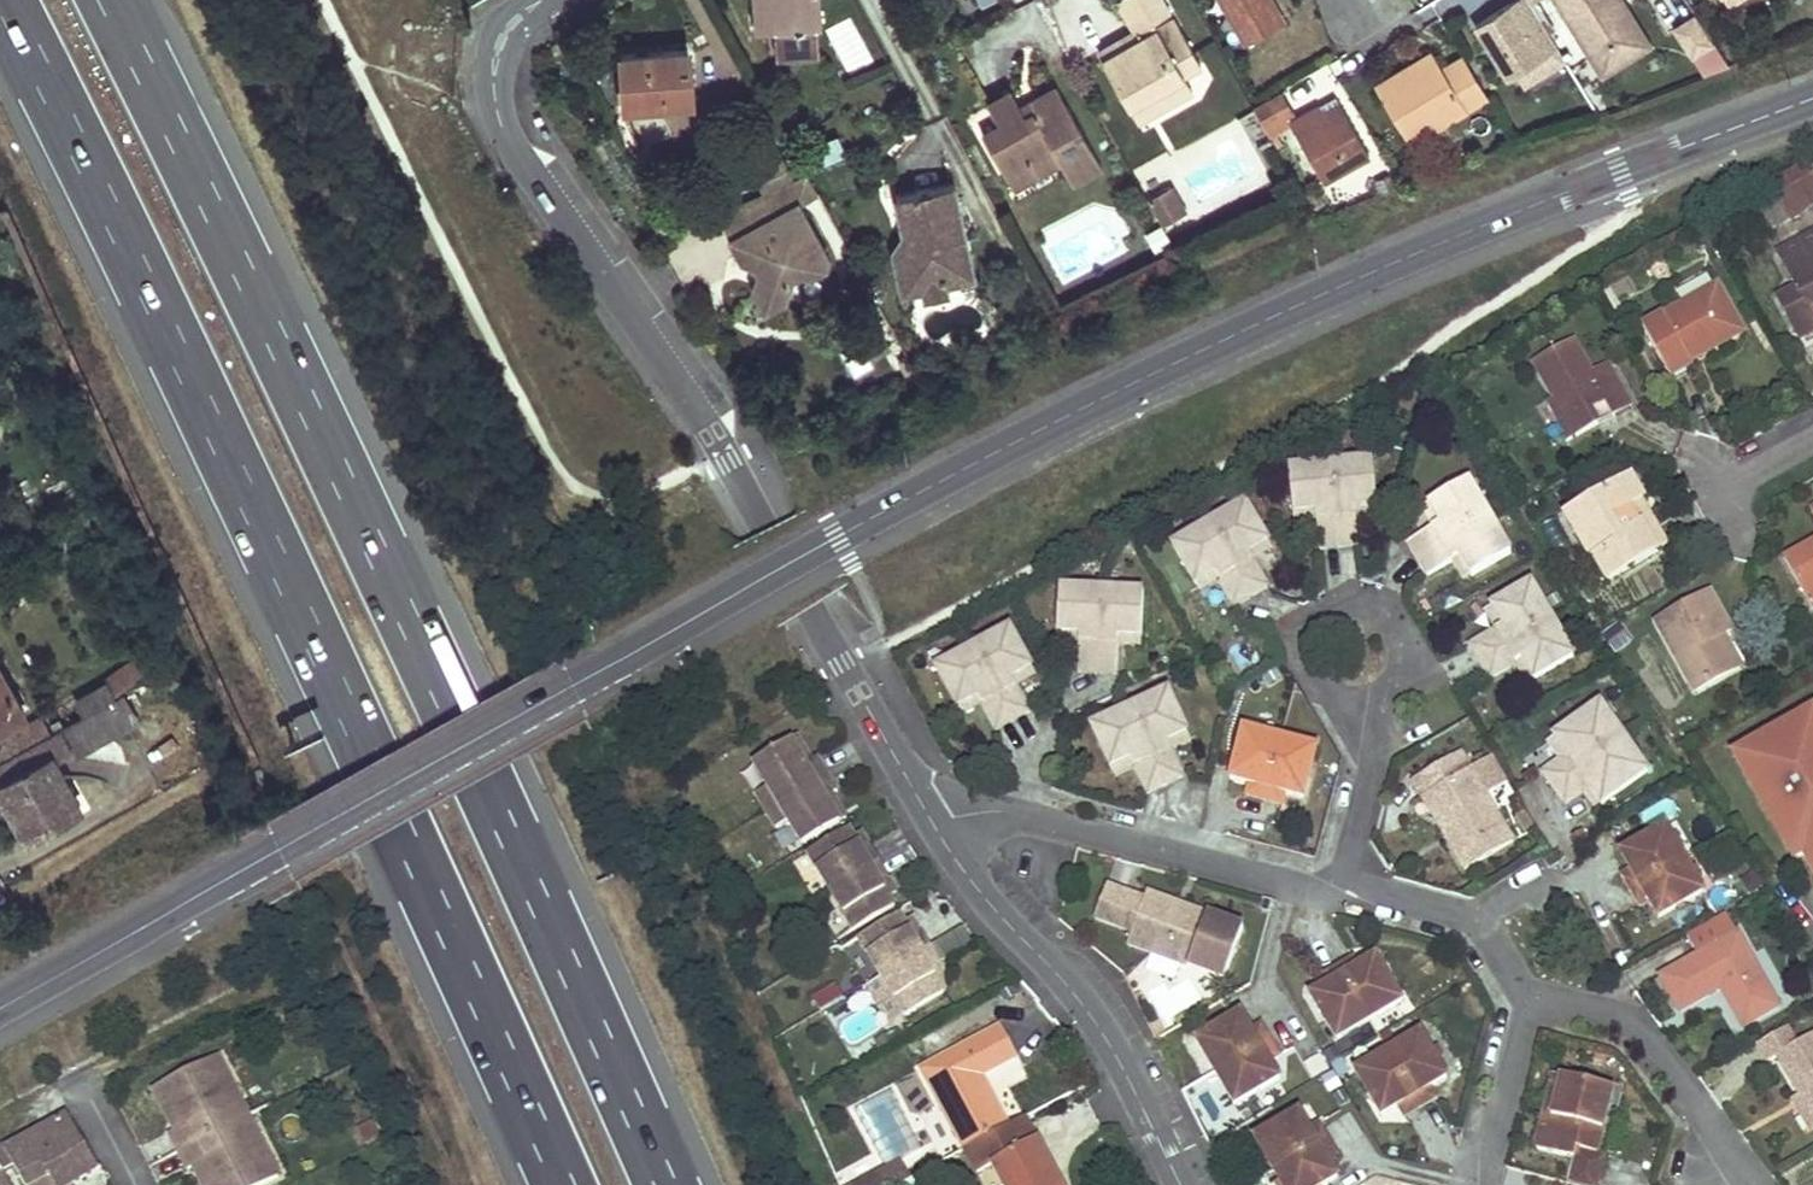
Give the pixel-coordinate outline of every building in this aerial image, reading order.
[(757,18),(773,18),(776,57),(818,55),(817,23),(821,22),(820,0),(755,0),(757,18)] [(995,0),(961,0),(967,12),(995,0)] [(1163,0),(1120,0),(1137,29),(1144,41),(1107,61),(1134,107),(1154,95),(1159,104),(1193,84),(1188,75),(1205,65),(1179,21),(1162,30),(1158,23),(1172,15),(1163,0)] [(1253,50),(1292,27),(1276,0),(1222,0),(1253,50)] [(1595,56),(1634,32),(1615,0),(1559,0),(1595,56)] [(1625,0),(1615,0),(1634,32),(1595,56),(1604,72),(1651,42),(1625,0)] [(1514,82),(1563,53),(1532,2),(1482,32),(1514,82)] [(1705,79),(1727,64),(1695,14),(1672,29),(1705,79)] [(853,18),(828,28),(845,74),(870,64),(853,18)] [(1144,41),(1137,29),(1101,49),(1107,61),(1144,41)] [(692,100),(689,48),(622,52),(625,96),(668,94),(669,101),(692,100)] [(1563,53),(1514,82),(1525,101),(1575,72),(1563,53)] [(1493,102),(1465,54),(1443,68),(1419,83),(1412,72),(1381,91),(1416,150),(1493,102)] [(1419,83),(1443,68),(1436,57),(1412,72),(1419,83)] [(1198,92),(1193,84),(1159,104),(1163,112),(1198,92)] [(1103,168),(1059,89),(1030,105),(1035,114),(1027,119),(1022,110),(1014,94),(990,107),(1000,123),(982,133),(1008,177),(1056,149),(1065,164),(1075,183),(1103,168)] [(1154,95),(1134,107),(1143,124),(1163,112),(1159,104),(1154,95)] [(1299,121),(1286,98),(1261,114),(1273,135),(1299,121)] [(1376,164),(1345,104),(1298,130),(1329,190),(1376,164)] [(1030,105),(1022,110),(1027,119),(1035,114),(1030,105)] [(810,146),(819,164),(849,150),(841,133),(810,146)] [(1056,149),(1008,177),(1015,193),(1065,164),(1056,149)] [(1812,189),(1812,168),(1810,162),(1770,185),(1782,206),(1812,189)] [(811,174),(788,184),(799,203),(820,191),(811,174)] [(1409,192),(1405,180),(1387,186),(1392,198),(1409,192)] [(767,238),(760,225),(799,203),(788,184),(720,213),(742,252),(767,238)] [(918,267),(922,287),(948,282),(947,274),(965,269),(958,235),(968,234),(957,184),(896,195),(906,244),(893,247),(898,271),(918,267)] [(1171,186),(1151,199),(1166,225),(1187,212),(1171,186)] [(829,257),(799,203),(760,225),(767,238),(742,252),(747,261),(756,264),(760,272),(757,280),(755,286),(767,309),(788,298),(792,286),(788,280),(803,272),(814,274),(827,267),(829,257)] [(1780,251),(1812,313),(1812,233),(1780,251)] [(948,282),(976,276),(968,234),(958,235),(965,269),(947,274),(948,282)] [(1757,263),(1764,296),(1786,291),(1779,259),(1757,263)] [(760,272),(756,264),(747,261),(757,280),(760,272)] [(918,267),(898,271),(902,291),(922,287),(918,267)] [(792,286),(814,274),(803,272),(788,280),(792,286)] [(924,297),(951,292),(948,282),(922,287),(924,297)] [(1743,333),(1717,287),(1644,328),(1672,378),(1693,366),(1692,363),(1743,333)] [(1632,406),(1614,372),(1596,381),(1575,341),(1536,362),(1576,436),(1600,423),(1593,412),(1608,403),(1615,415),(1632,406)] [(1615,415),(1608,403),(1593,412),(1600,423),(1615,415)] [(1374,506),(1370,459),(1287,464),(1291,514),(1313,512),(1314,521),(1317,549),(1356,546),(1354,519),(1353,508),(1374,506)] [(1645,501),(1631,477),(1565,515),(1588,557),(1592,555),(1607,584),(1657,554),(1631,509),(1643,502),(1645,501)] [(1484,517),(1463,480),(1426,504),(1436,521),(1429,526),(1403,541),(1423,576),(1451,561),(1457,557),(1468,575),(1506,552),(1484,517)] [(1264,541),(1241,501),(1167,546),(1190,586),(1209,574),(1214,583),(1228,605),(1263,583),(1249,560),(1245,553),(1264,541)] [(1657,554),(1668,547),(1643,502),(1631,509),(1657,554)] [(1436,521),(1426,504),(1418,509),(1429,526),(1436,521)] [(1353,508),(1354,519),(1375,517),(1374,506),(1353,508)] [(1313,512),(1291,514),(1292,523),(1314,521),(1313,512)] [(1245,553),(1249,560),(1269,549),(1264,541),(1245,553)] [(1786,559),(1805,595),(1812,591),(1812,544),(1786,559)] [(1457,557),(1451,561),(1462,579),(1468,575),(1457,557)] [(1209,574),(1190,586),(1196,594),(1214,583),(1209,574)] [(1569,655),(1527,581),(1488,605),(1499,625),(1491,630),(1467,645),(1486,678),(1510,663),(1519,657),(1531,677),(1569,655)] [(1137,634),(1141,590),(1055,584),(1052,627),(1075,629),(1074,640),(1070,667),(1111,671),(1113,641),(1113,633),(1137,634)] [(1734,629),(1711,591),(1657,622),(1694,692),(1735,670),(1716,638),(1725,633),(1734,629)] [(1499,625),(1488,605),(1479,612),(1491,630),(1499,625)] [(1029,665),(1007,625),(933,668),(954,707),(976,695),(981,703),(995,726),(1028,707),(1014,684),(1009,676),(1029,665)] [(1075,629),(1052,627),(1051,638),(1074,640),(1075,629)] [(1113,633),(1113,641),(1137,642),(1137,634),(1113,633)] [(1743,666),(1725,633),(1716,638),(1735,670),(1743,666)] [(160,672),(152,654),(108,679),(117,696),(160,672)] [(1519,657),(1510,663),(1522,683),(1531,677),(1519,657)] [(0,663),(0,727),(27,712),(0,663)] [(1009,676),(1014,684),(1034,673),(1029,665),(1009,676)] [(102,705),(91,688),(86,691),(95,708),(102,705)] [(1185,731),(1165,690),(1088,728),(1108,768),(1129,759),(1133,768),(1145,792),(1181,774),(1170,751),(1165,741),(1185,731)] [(95,708),(86,691),(79,695),(88,713),(95,708)] [(976,695),(954,707),(959,715),(981,703),(976,695)] [(78,755),(131,727),(115,697),(102,705),(95,708),(88,713),(63,727),(74,749),(78,755)] [(1618,733),(1594,699),(1550,731),(1563,749),(1555,755),(1536,769),(1561,800),(1579,786),(1586,781),(1599,800),(1643,766),(1618,733)] [(1805,713),(1812,728),(1812,708),(1805,713)] [(1733,754),(1751,784),(1761,778),(1786,823),(1776,829),(1793,859),(1803,853),(1812,870),(1812,728),(1805,713),(1733,754)] [(44,717),(0,742),(0,762),(22,749),(52,733),(44,717)] [(1266,727),(1253,724),(1251,730),(1265,733),(1266,727)] [(83,807),(57,758),(74,749),(63,727),(52,733),(22,749),(31,766),(0,782),(0,784),(29,836),(83,807)] [(1251,730),(1238,727),(1226,777),(1245,782),(1242,794),(1278,802),(1281,791),(1300,795),(1312,744),(1303,742),(1286,738),(1265,733),(1251,730)] [(1165,741),(1170,751),(1190,741),(1185,731),(1165,741)] [(1563,749),(1550,731),(1542,737),(1555,755),(1563,749)] [(1304,735),(1288,732),(1286,738),(1303,742),(1304,735)] [(804,766),(810,763),(795,739),(790,742),(804,766)] [(753,763),(767,787),(754,795),(764,811),(825,776),(816,759),(810,763),(804,766),(790,742),(753,763)] [(1457,753),(1409,781),(1427,812),(1435,808),(1451,836),(1444,840),(1461,869),(1509,841),(1481,795),(1466,769),(1457,753)] [(1490,755),(1466,769),(1481,795),(1505,781),(1490,755)] [(1129,759),(1108,768),(1112,777),(1133,768),(1129,759)] [(835,793),(825,776),(764,811),(774,828),(787,821),(802,847),(839,825),(824,799),(830,796),(835,793)] [(1751,784),(1776,829),(1786,823),(1761,778),(1751,784)] [(1586,781),(1579,786),(1592,805),(1599,800),(1586,781)] [(824,799),(839,825),(844,822),(830,796),(824,799)] [(1427,812),(1444,840),(1451,836),(1435,808),(1427,812)] [(1667,833),(1661,823),(1616,850),(1626,867),(1616,873),(1635,905),(1644,899),(1654,916),(1701,888),(1694,877),(1687,865),(1675,845),(1667,833)] [(1586,844),(1576,829),(1567,836),(1576,851),(1586,844)] [(1667,833),(1675,845),(1680,842),(1673,829),(1667,833)] [(847,831),(806,854),(829,893),(878,864),(869,848),(859,853),(853,841),(847,831)] [(859,853),(869,848),(862,836),(853,841),(859,853)] [(1687,865),(1694,877),(1700,874),(1692,861),(1687,865)] [(829,893),(851,932),(891,909),(886,899),(879,887),(888,882),(878,864),(829,893)] [(879,887),(886,899),(895,893),(888,882),(879,887)] [(1177,902),(1146,890),(1143,897),(1106,882),(1093,916),(1130,931),(1126,943),(1206,972),(1210,962),(1226,968),(1242,926),(1206,913),(1203,921),(1174,909),(1177,902)] [(1206,913),(1177,902),(1174,909),(1203,921),(1206,913)] [(1696,951),(1657,974),(1676,1008),(1716,985),(1724,980),(1727,986),(1720,990),(1740,1025),(1775,1004),(1720,909),(1683,931),(1696,951)] [(903,927),(897,916),(858,940),(880,980),(928,951),(918,934),(910,938),(903,927)] [(910,938),(918,934),(911,922),(903,927),(910,938)] [(930,972),(938,967),(928,951),(880,980),(889,996),(901,1017),(903,1019),(943,995),(938,985),(930,972)] [(1400,998),(1375,954),(1357,965),(1351,954),(1320,971),(1327,982),(1310,993),(1336,1036),(1344,1031),(1357,1023),(1378,1011),(1391,1003),(1400,998)] [(1226,968),(1210,962),(1206,972),(1222,979),(1226,968)] [(930,972),(938,985),(945,980),(938,967),(930,972)] [(1716,985),(1720,990),(1727,986),(1724,980),(1716,985)] [(821,1014),(838,1004),(831,991),(813,1001),(821,1014)] [(901,1017),(889,996),(874,1005),(886,1025),(901,1017)] [(1396,1011),(1391,1003),(1378,1011),(1383,1019),(1396,1011)] [(1277,1052),(1259,1021),(1249,1028),(1240,1011),(1195,1037),(1199,1046),(1208,1060),(1218,1079),(1226,1092),(1232,1103),(1276,1076),(1267,1059),(1277,1052)] [(1157,1020),(1148,1024),(1155,1039),(1164,1034),(1157,1020)] [(1361,1030),(1357,1023),(1344,1031),(1349,1038),(1361,1030)] [(1782,1025),(1752,1043),(1763,1059),(1772,1053),(1795,1092),(1812,1121),(1812,1028),(1792,1040),(1782,1025)] [(966,1149),(1008,1127),(982,1073),(1018,1055),(1003,1026),(923,1067),(966,1149)] [(1410,1035),(1407,1028),(1393,1036),(1397,1044),(1410,1035)] [(911,1061),(961,1041),(957,1029),(906,1049),(911,1061)] [(1444,1075),(1419,1030),(1410,1035),(1397,1044),(1376,1055),(1363,1064),(1353,1068),(1379,1112),(1397,1102),(1403,1113),(1435,1094),(1428,1084),(1444,1075)] [(1208,1060),(1199,1046),(1194,1049),(1202,1063),(1208,1060)] [(1376,1055),(1372,1048),(1358,1056),(1363,1064),(1376,1055)] [(165,1133),(175,1152),(232,1122),(209,1079),(218,1074),(210,1057),(149,1089),(158,1107),(166,1102),(179,1126),(170,1131),(165,1133)] [(1545,1126),(1559,1075),(1551,1073),(1536,1124),(1545,1126)] [(209,1079),(232,1122),(240,1118),(218,1074),(209,1079)] [(1607,1087),(1559,1075),(1545,1126),(1536,1124),(1530,1146),(1567,1156),(1570,1146),(1591,1151),(1607,1087)] [(1226,1092),(1218,1079),(1213,1082),(1220,1096),(1226,1092)] [(1795,1092),(1786,1098),(1805,1129),(1812,1124),(1812,1121),(1795,1092)] [(166,1102),(158,1107),(170,1131),(179,1126),(166,1102)] [(1297,1110),(1254,1137),(1259,1145),(1266,1158),(1278,1177),(1282,1184),(1319,1184),(1335,1175),(1325,1157),(1335,1151),(1317,1121),(1307,1127),(1297,1110)] [(70,1115),(10,1151),(8,1146),(0,1151),(0,1184),(12,1184),(5,1172),(16,1167),(26,1184),(71,1184),(75,1183),(100,1167),(70,1115)] [(1026,1117),(1008,1127),(966,1149),(977,1170),(993,1162),(1005,1184),(1060,1184),(1026,1117)] [(240,1118),(232,1122),(252,1163),(261,1159),(240,1118)] [(232,1122),(175,1152),(184,1170),(189,1167),(197,1163),(208,1184),(256,1184),(270,1177),(261,1159),(252,1163),(232,1122)] [(1266,1158),(1259,1145),(1252,1149),(1260,1162),(1266,1158)] [(1570,1146),(1567,1156),(1560,1182),(1573,1184),(1593,1184),(1601,1153),(1591,1151),(1570,1146)] [(189,1167),(198,1184),(208,1184),(197,1163),(189,1167)] [(911,1179),(906,1170),(883,1181),(885,1184),(899,1184),(911,1179)] [(1359,1183),(1367,1184),(1372,1184),(1375,1175),(1374,1174),(1359,1183)] [(1372,1184),(1397,1184),(1398,1180),(1375,1175),(1372,1184)]
